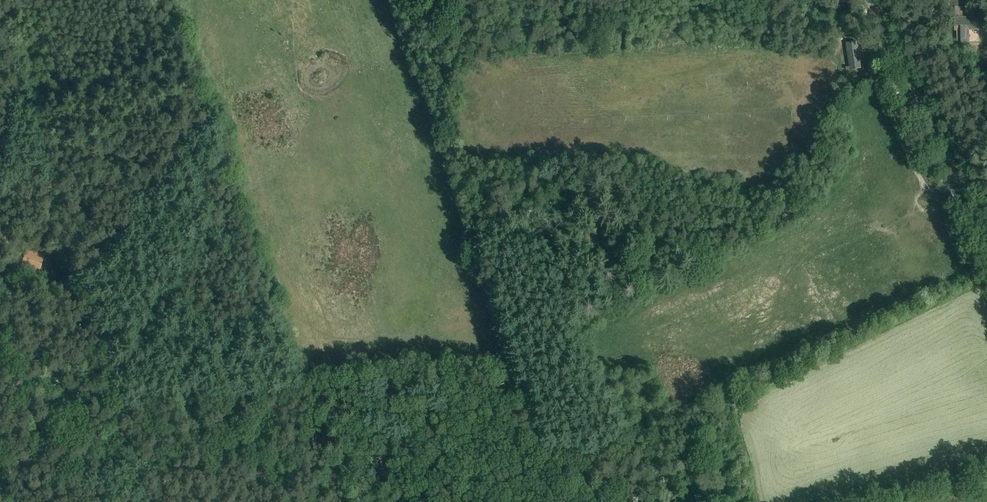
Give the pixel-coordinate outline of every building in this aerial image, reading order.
[(964,18),(964,7),(956,7),(956,18),(956,30),(958,30),(959,44),(970,45),(969,29),(982,29),(982,17),(964,18)] [(850,68),(846,69),(847,72),(860,70),(856,41),(846,43),(850,68)] [(12,249),(7,233),(0,236),(5,252),(12,249)] [(39,274),(45,255),(27,249),(21,268),(39,274)]
